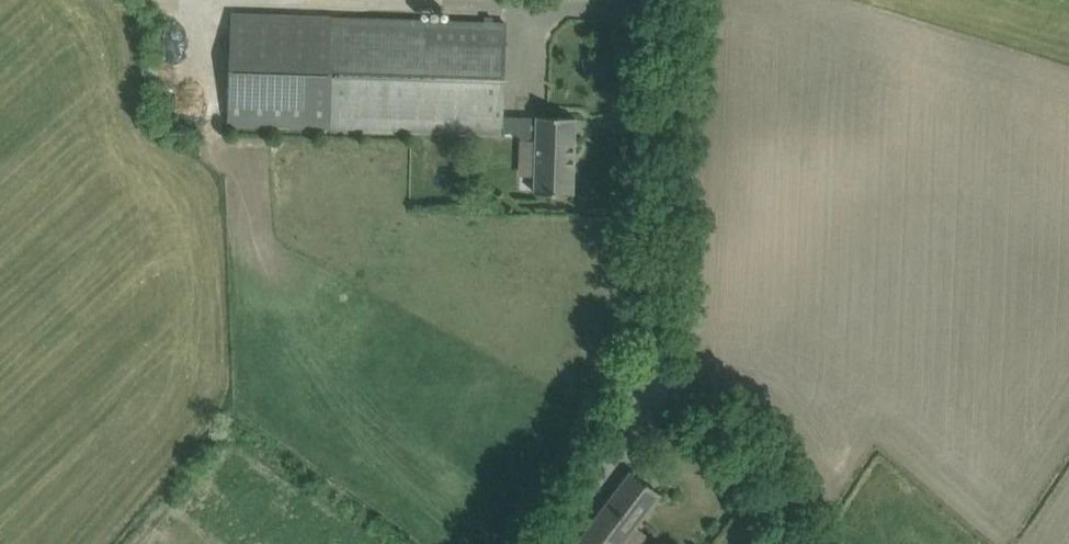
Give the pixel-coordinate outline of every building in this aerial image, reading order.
[(506,23),(331,17),(331,15),(232,12),(229,125),(327,127),(502,132),(503,129),(517,129),(517,133),(523,140),(537,140),(536,193),(573,194),(575,117),(538,116),(538,118),(503,116),(506,23)] [(637,525),(661,494),(631,471),(576,543),(623,543),(624,543),(640,543),(648,535),(637,525)]
